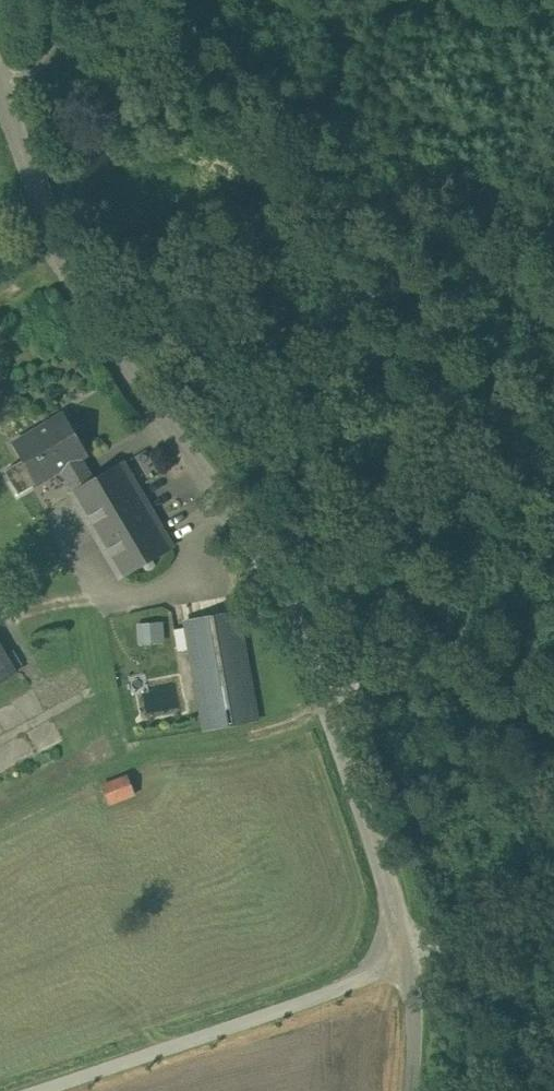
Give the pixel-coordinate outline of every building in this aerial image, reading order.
[(60,470),(80,458),(86,455),(62,415),(14,444),(23,460),(4,471),(17,495),(60,470)] [(93,482),(80,458),(60,470),(73,494),(116,573),(173,543),(131,462),(93,482)] [(238,607),(179,616),(177,599),(108,610),(124,717),(197,706),(200,728),(256,720),(238,607)] [(0,637),(0,672),(15,664),(0,637)] [(106,784),(114,803),(140,792),(132,773),(106,784)]
